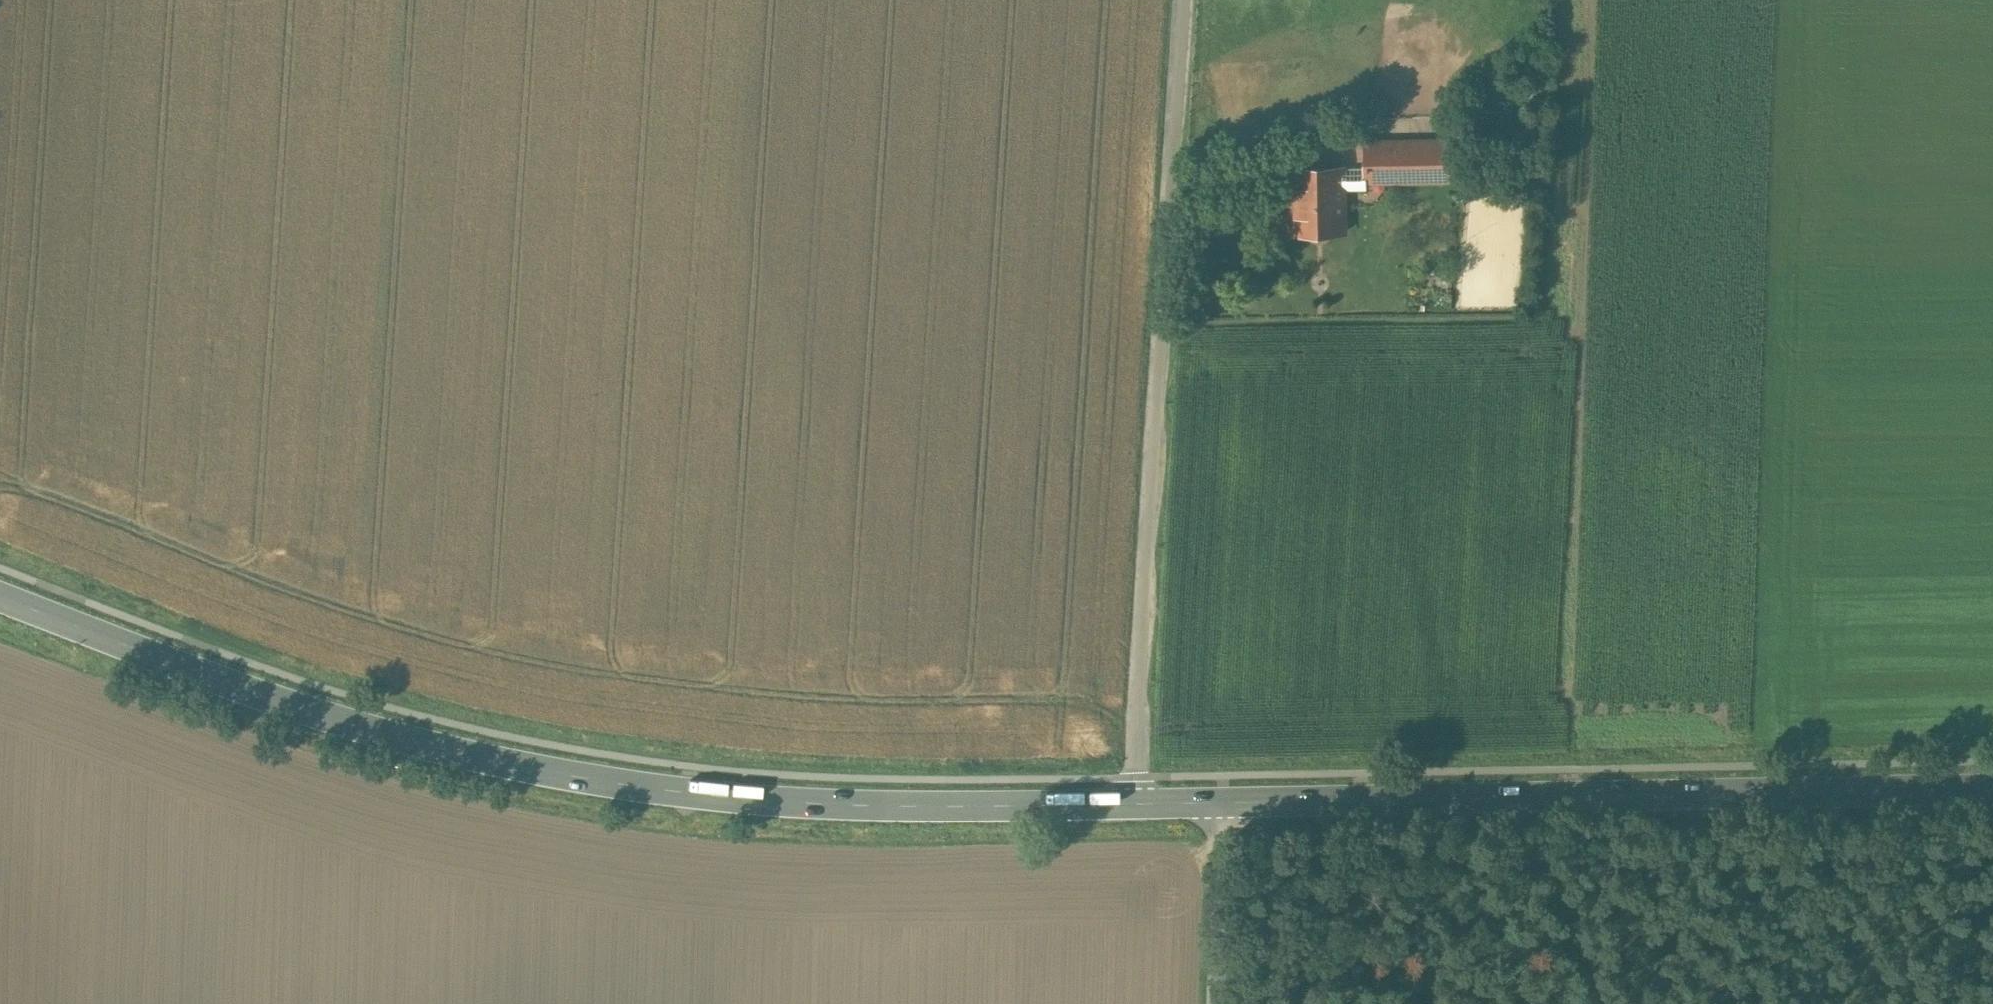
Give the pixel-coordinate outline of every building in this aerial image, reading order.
[(1366,141),(1367,167),(1368,186),(1450,184),(1447,139),(1366,141)] [(1367,167),(1293,170),(1295,235),(1353,234),(1352,193),(1368,193),(1368,186),(1367,167)]
